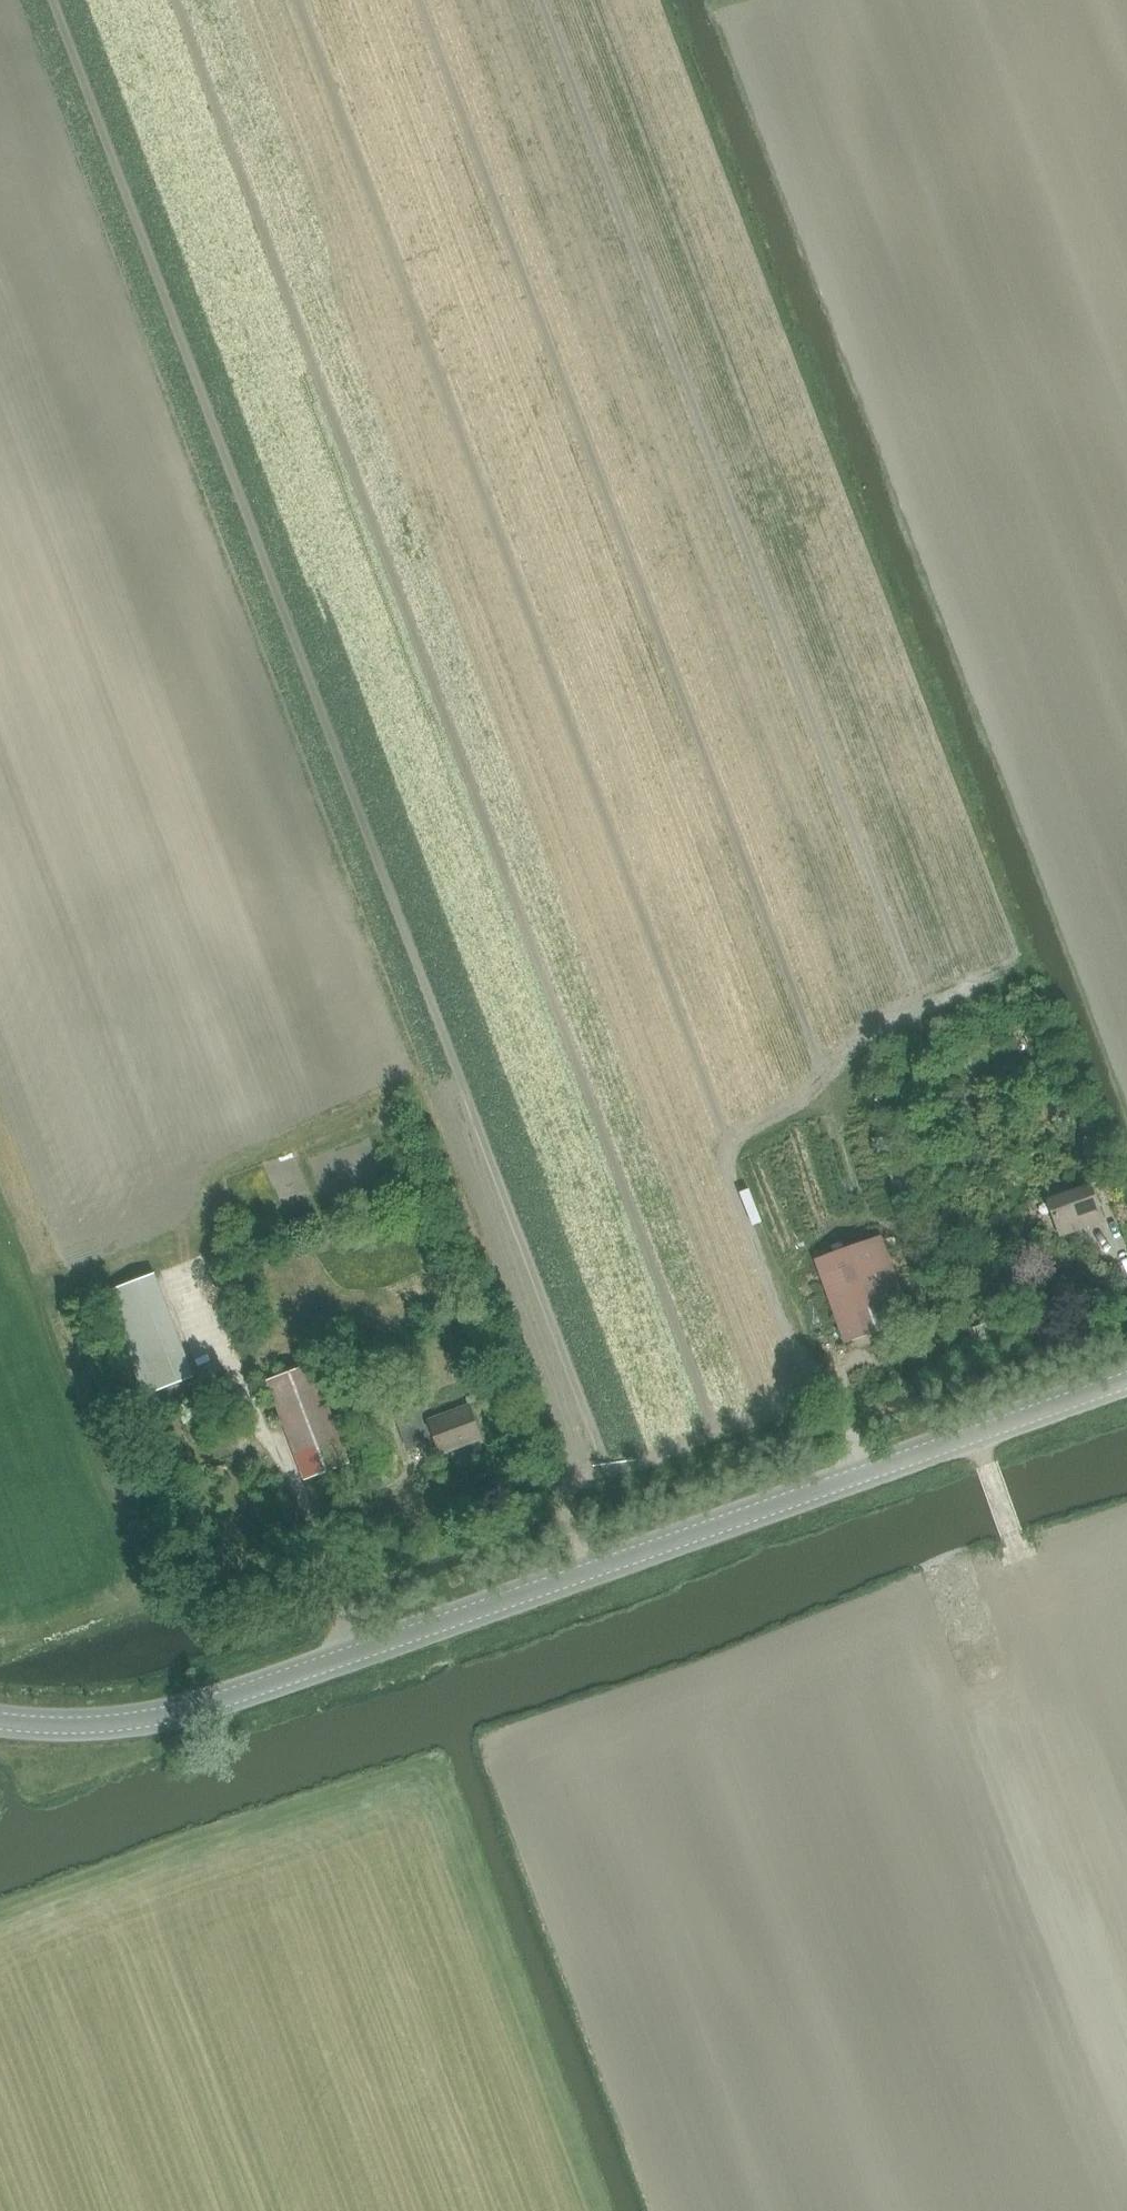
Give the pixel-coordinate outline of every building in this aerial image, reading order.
[(1091,1185),(1049,1200),(1061,1234),(1103,1219),(1091,1185)] [(815,1259),(844,1343),(912,1319),(882,1235),(815,1259)] [(149,1402),(199,1383),(159,1279),(109,1298),(149,1402)] [(268,1380),(269,1384),(305,1480),(350,1463),(312,1363),(268,1380)] [(430,1441),(427,1434),(432,1432),(440,1451),(481,1436),(469,1404),(427,1420),(428,1422),(423,1425),(415,1405),(393,1415),(408,1450),(430,1441)]
